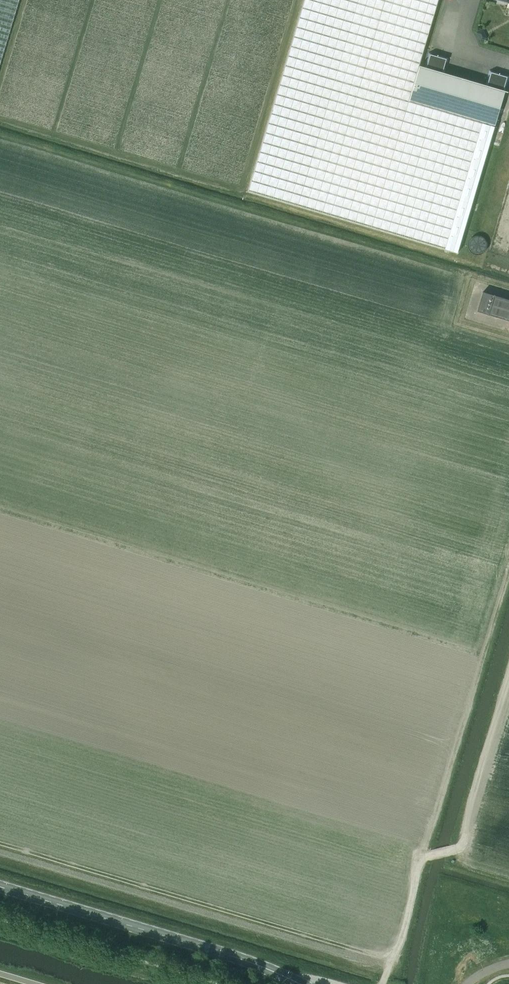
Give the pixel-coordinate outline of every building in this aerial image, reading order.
[(19,0),(0,0),(0,65),(19,0)] [(419,66),(438,0),(304,0),(248,192),(458,253),(495,127),(408,101),(419,66)] [(426,68),(419,66),(408,101),(495,127),(505,91),(503,90),(507,77),(491,72),(487,85),(442,72),(446,59),(430,54),(426,68)] [(483,292),(477,312),(508,322),(508,300),(483,292)]
